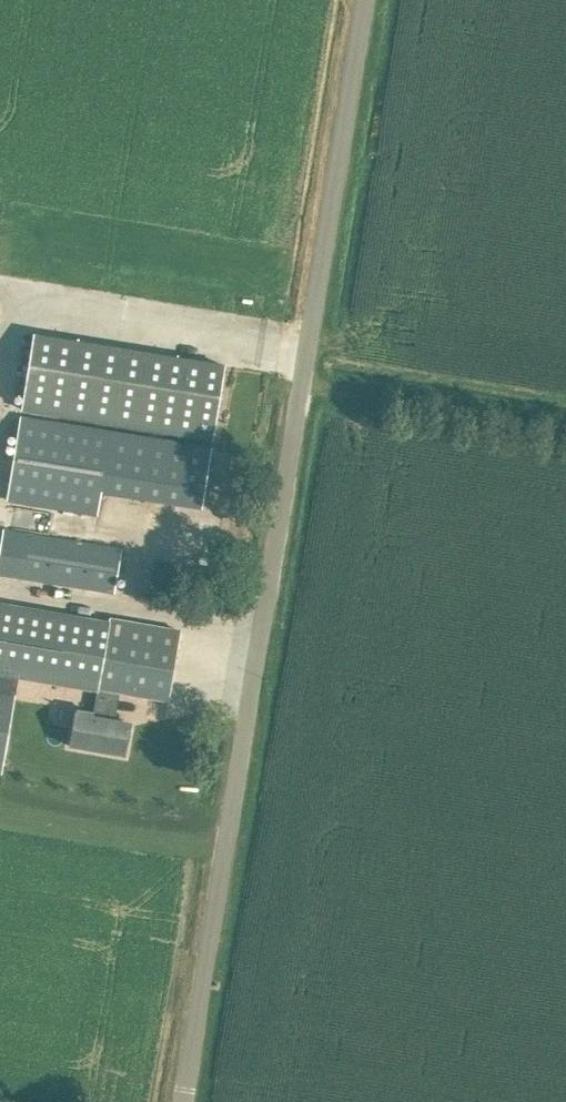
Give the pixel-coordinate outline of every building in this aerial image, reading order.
[(22,409),(213,440),(225,364),(34,334),(22,409)] [(202,508),(211,448),(20,418),(7,499),(98,514),(102,492),(202,508)] [(114,592),(121,548),(1,529),(0,540),(0,572),(114,592)] [(158,626),(110,618),(109,624),(0,605),(0,753),(4,748),(6,742),(8,736),(19,674),(98,688),(93,712),(76,709),(70,745),(124,755),(130,723),(111,720),(116,691),(168,700),(180,630),(158,626)]
